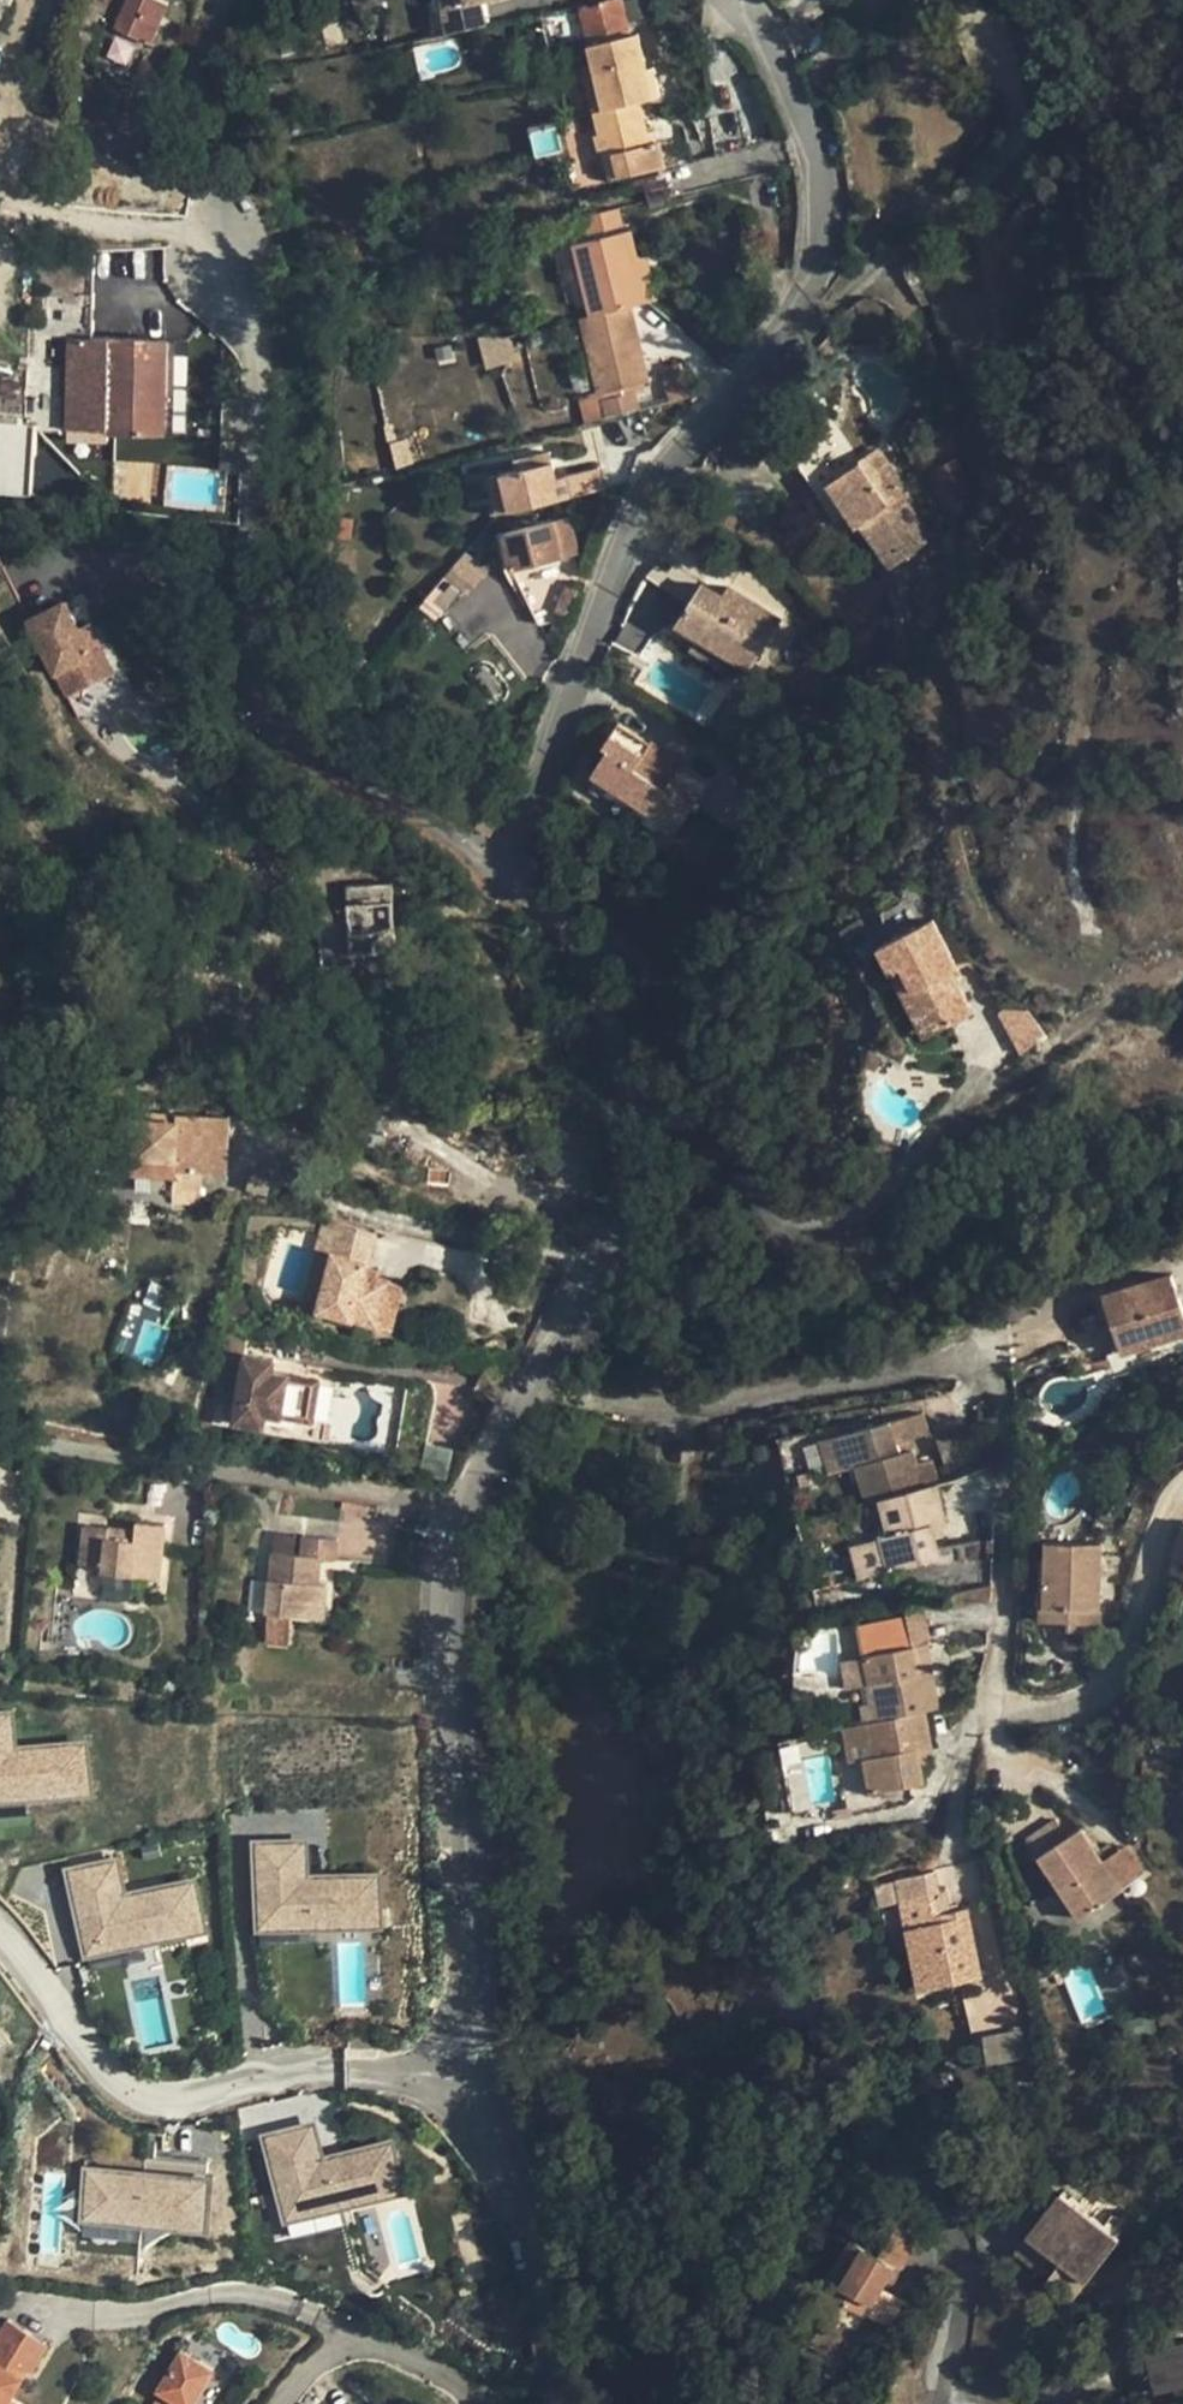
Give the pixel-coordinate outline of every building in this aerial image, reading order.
[(143,0),(119,0),(107,30),(147,46),(164,8),(143,0)] [(450,26),(487,18),(483,0),(442,0),(450,26)] [(622,0),(577,0),(587,45),(597,87),(587,91),(599,140),(610,138),(618,177),(652,170),(660,158),(650,117),(640,119),(637,103),(659,98),(642,34),(630,36),(622,0)] [(1030,22),(1040,0),(1019,0),(1030,22)] [(846,16),(804,30),(819,63),(859,48),(846,16)] [(624,208),(589,216),(595,237),(578,243),(597,315),(582,320),(600,392),(656,378),(638,305),(655,301),(639,232),(624,208)] [(518,361),(511,333),(478,341),(485,369),(518,361)] [(876,343),(847,347),(855,356),(882,355),(876,343)] [(833,421),(789,451),(836,520),(847,512),(859,530),(862,529),(889,569),(932,539),(904,499),(910,495),(878,449),(860,461),(833,421)] [(160,492),(162,461),(71,453),(36,449),(37,427),(0,424),(0,497),(92,503),(94,487),(160,492)] [(74,430),(37,427),(36,449),(71,453),(74,430)] [(485,475),(494,516),(611,494),(606,467),(560,477),(556,462),(485,475)] [(557,522),(502,534),(510,572),(565,560),(557,522)] [(435,619),(461,589),(468,595),(488,570),(472,557),(465,552),(419,605),(435,619)] [(626,615),(664,638),(689,596),(652,574),(626,615)] [(701,593),(671,646),(689,657),(725,678),(726,679),(733,670),(748,678),(778,627),(734,598),(728,610),(701,593)] [(106,649),(96,655),(80,629),(64,604),(28,626),(73,697),(118,669),(106,649)] [(96,655),(106,649),(90,623),(80,629),(96,655)] [(689,657),(683,669),(719,690),(725,678),(689,657)] [(676,831),(693,806),(697,808),(713,785),(617,722),(602,745),(607,749),(591,774),(676,831)] [(394,885),(348,889),(350,913),(351,927),(321,929),(326,986),(359,983),(358,970),(401,966),(394,885)] [(351,927),(350,913),(320,916),(321,929),(351,927)] [(937,918),(883,945),(896,970),(906,965),(919,989),(929,984),(939,1004),(929,1009),(940,1031),(975,1013),(956,975),(954,971),(962,967),(937,918)] [(906,965),(896,970),(929,1036),(940,1031),(929,1009),(939,1004),(929,984),(919,989),(906,965)] [(964,972),(962,967),(954,971),(956,975),(964,972)] [(1003,1010),(1026,1052),(1046,1031),(1031,1011),(1003,1010)] [(164,1108),(155,1108),(153,1152),(194,1153),(194,1159),(216,1160),(218,1103),(174,1102),(173,1109),(164,1108)] [(218,1103),(216,1160),(245,1161),(248,1104),(218,1103)] [(216,1160),(194,1159),(194,1153),(153,1152),(152,1171),(193,1172),(193,1193),(215,1193),(216,1160)] [(368,1232),(332,1226),(314,1311),(375,1323),(383,1280),(360,1276),(368,1232)] [(1105,1295),(1122,1355),(1182,1337),(1182,1299),(1175,1273),(1105,1295)] [(281,1407),(309,1411),(316,1368),(289,1364),(292,1348),(258,1344),(245,1412),(278,1418),(281,1407)] [(316,1368),(309,1411),(324,1414),(332,1370),(316,1368)] [(938,1482),(930,1459),(915,1464),(906,1440),(926,1434),(918,1412),(837,1441),(848,1474),(857,1471),(869,1506),(883,1501),(937,1482),(938,1482)] [(848,1474),(837,1441),(826,1445),(837,1478),(848,1474)] [(937,1482),(883,1501),(895,1535),(886,1539),(897,1571),(946,1554),(943,1547),(934,1521),(949,1516),(937,1482)] [(157,1515),(99,1512),(95,1549),(125,1550),(125,1560),(176,1564),(182,1507),(159,1504),(157,1515)] [(1168,1578),(1182,1582),(1182,1520),(1168,1578)] [(290,1534),(290,1595),(354,1594),(354,1523),(321,1523),(321,1533),(290,1534)] [(1107,1537),(1051,1536),(1051,1554),(1051,1602),(1107,1602),(1107,1537)] [(873,1580),(897,1571),(886,1539),(862,1547),(873,1578),(873,1580)] [(1051,1602),(1051,1554),(1046,1554),(1046,1615),(1077,1615),(1077,1623),(1107,1623),(1107,1602),(1051,1602)] [(917,1621),(915,1609),(901,1612),(902,1617),(903,1624),(917,1621)] [(919,1711),(934,1708),(926,1668),(913,1670),(910,1653),(923,1650),(917,1621),(903,1624),(902,1617),(859,1626),(864,1652),(870,1681),(874,1699),(879,1698),(883,1718),(919,1711)] [(926,1668),(923,1650),(910,1653),(913,1670),(926,1668)] [(870,1681),(864,1652),(844,1656),(850,1685),(870,1681)] [(90,1789),(85,1738),(14,1745),(10,1710),(0,1711),(0,1798),(90,1789)] [(927,1748),(919,1711),(883,1718),(842,1726),(848,1760),(860,1757),(867,1792),(920,1782),(917,1766),(914,1751),(927,1748)] [(930,1763),(927,1748),(914,1751),(917,1766),(930,1763)] [(1036,1831),(1097,1913),(1133,1886),(1116,1862),(1086,1822),(1073,1832),(1059,1814),(1036,1831)] [(380,1924),(378,1870),(306,1874),(304,1839),(252,1841),(256,1930),(380,1924)] [(1116,1862),(1133,1886),(1148,1875),(1131,1851),(1116,1862)] [(205,1928),(193,1876),(123,1893),(114,1857),(65,1869),(86,1956),(205,1928)] [(895,1882),(919,1996),(983,1982),(969,1915),(951,1919),(946,1895),(938,1896),(934,1874),(895,1882)] [(311,2122),(263,2135),(286,2222),(404,2191),(390,2137),(320,2156),(311,2122)] [(206,2226),(209,2172),(84,2166),(82,2220),(206,2226)] [(1132,2252),(1064,2190),(1019,2236),(1087,2299),(1132,2252)] [(896,2218),(877,2248),(894,2257),(905,2264),(922,2233),(896,2218)] [(894,2257),(877,2248),(846,2229),(816,2284),(864,2312),(878,2287),(894,2257)] [(878,2287),(864,2312),(890,2326),(903,2302),(878,2287)] [(28,2372),(45,2342),(3,2320),(0,2326),(0,2356),(28,2372)] [(1155,2394),(1182,2389),(1182,2344),(1147,2351),(1155,2394)] [(162,2385),(175,2393),(187,2400),(202,2361),(184,2352),(162,2385)] [(28,2372),(0,2356),(0,2373),(20,2386),(28,2372)] [(195,2403),(196,2403),(217,2369),(202,2361),(187,2400),(195,2403)] [(20,2386),(0,2373),(0,2403),(18,2403),(20,2400),(19,2386),(20,2386)] [(187,2400),(175,2393),(168,2403),(185,2403),(187,2400)]
